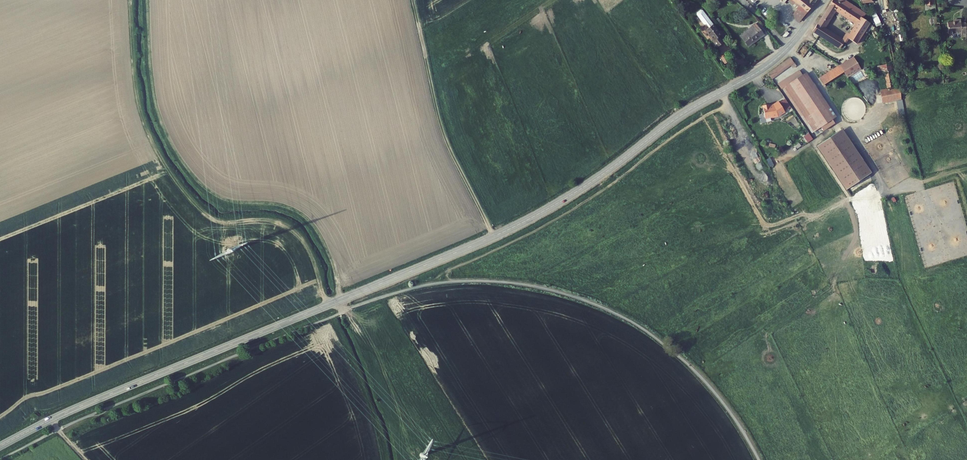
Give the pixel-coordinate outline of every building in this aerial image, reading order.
[(801,8),(803,5),(796,0),(791,0),(801,8)] [(801,8),(806,13),(808,10),(811,12),(819,0),(796,0),(803,5),(801,8)] [(809,32),(817,37),(821,31),(842,44),(847,37),(826,24),(838,5),(859,18),(849,33),(859,39),(873,19),(864,13),(867,9),(853,0),(831,0),(809,32)] [(796,15),(803,23),(811,12),(808,10),(806,13),(801,8),(796,15)] [(709,29),(713,25),(703,11),(701,11),(697,14),(697,16),(704,24),(705,25),(709,29)] [(874,17),(859,39),(865,43),(878,25),(874,17)] [(952,32),(965,31),(965,35),(966,35),(966,21),(964,21),(964,18),(958,18),(958,20),(951,21),(952,32)] [(713,41),(718,48),(724,43),(720,37),(721,36),(713,25),(709,29),(707,30),(714,40),(713,41)] [(743,36),(752,48),(767,35),(758,25),(743,36)] [(872,45),(866,48),(872,57),(876,54),(880,70),(885,69),(892,67),(897,66),(891,37),(874,48),(872,45)] [(857,52),(842,61),(847,67),(861,58),(857,52)] [(793,53),(771,68),(774,74),(797,59),(793,53)] [(861,58),(847,67),(852,73),(865,64),(861,58)] [(842,61),(820,75),(825,80),(847,67),(842,61)] [(803,65),(783,78),(786,83),(807,69),(803,65)] [(892,67),(885,69),(888,85),(896,83),(892,67)] [(807,69),(786,83),(816,128),(822,124),(825,129),(842,118),(809,68),(807,69)] [(900,83),(896,83),(888,85),(882,86),(885,100),(904,96),(900,83)] [(788,106),(782,95),(776,99),(775,99),(775,100),(772,100),(772,99),(771,98),(766,100),(768,111),(774,110),(775,111),(781,110),(788,106)] [(844,125),(819,142),(848,186),(873,169),(844,125)] [(809,132),(803,136),(808,142),(813,139),(809,132)]
